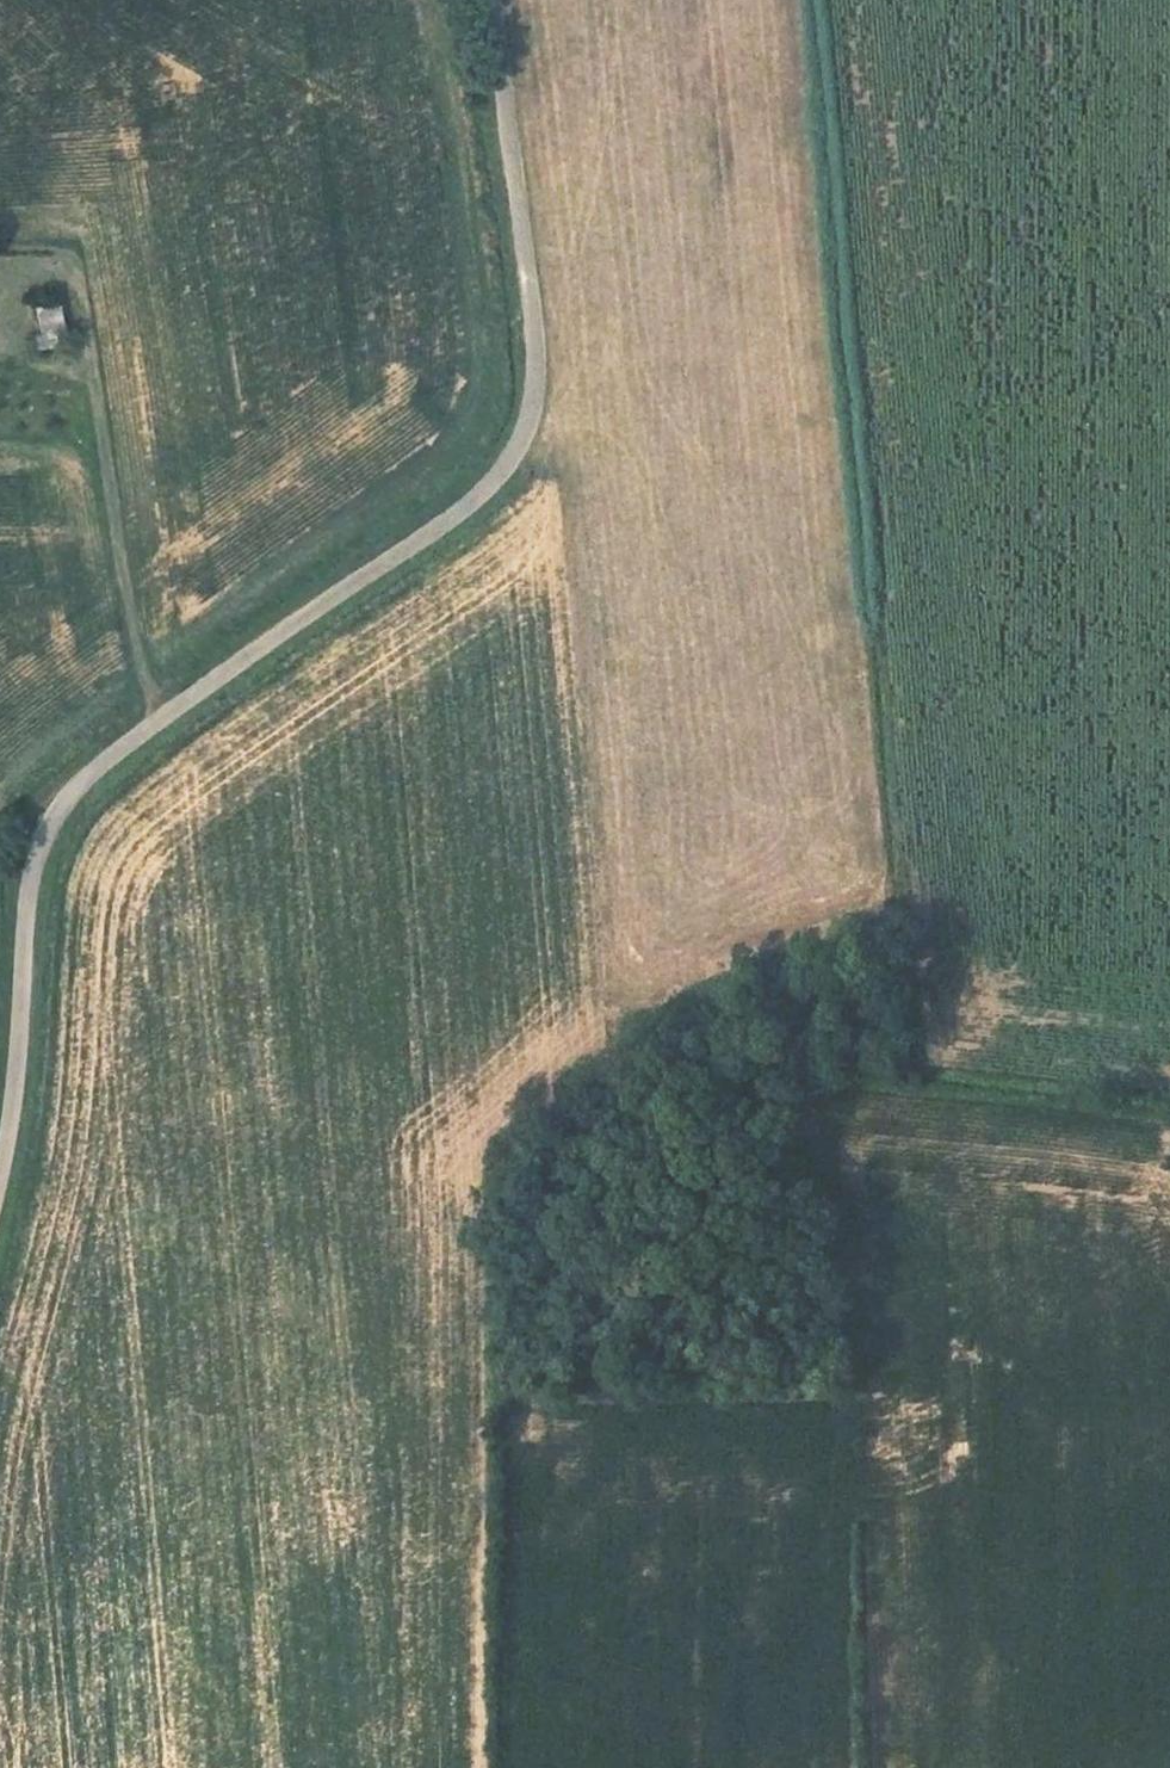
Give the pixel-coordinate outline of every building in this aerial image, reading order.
[(33,312),(36,333),(64,329),(61,308),(33,312)]
